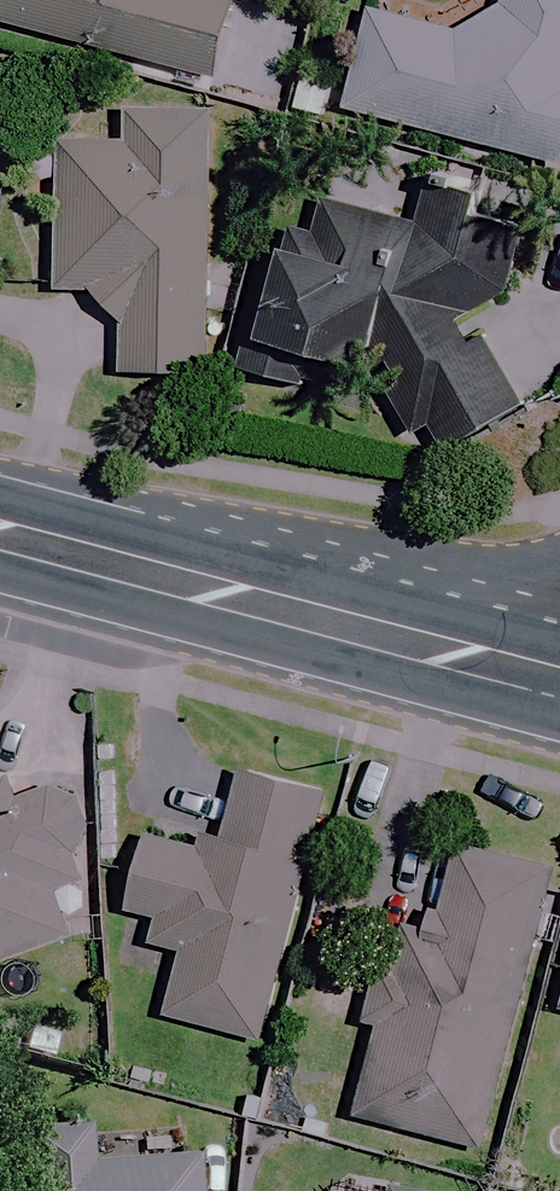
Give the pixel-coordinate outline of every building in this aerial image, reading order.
[(211,80),(233,0),(0,0),(0,23),(211,80)] [(369,9),(343,109),(559,167),(559,163),(559,0),(499,0),(497,9),(453,32),(369,9)] [(211,116),(122,112),(120,145),(60,143),(53,290),(91,292),(117,321),(115,367),(221,372),(230,164),(209,163),(211,116)] [(520,235),(414,203),(397,259),(270,221),(226,368),(283,385),(293,353),(402,386),(391,424),(454,446),(518,410),(487,353),(461,322),(497,311),(520,235)] [(68,935),(52,895),(84,883),(74,857),(88,852),(60,781),(12,799),(5,779),(0,781),(0,961),(68,935)] [(135,837),(122,908),(159,914),(153,951),(177,955),(165,1025),(265,1042),(308,792),(235,780),(224,841),(199,836),(197,848),(135,837)] [(550,874),(450,847),(432,913),(411,907),(354,1116),(476,1149),(550,874)] [(188,1165),(83,1169),(82,1136),(9,1139),(11,1190),(189,1190),(188,1165)] [(352,1181),(350,1190),(403,1190),(352,1181)]
